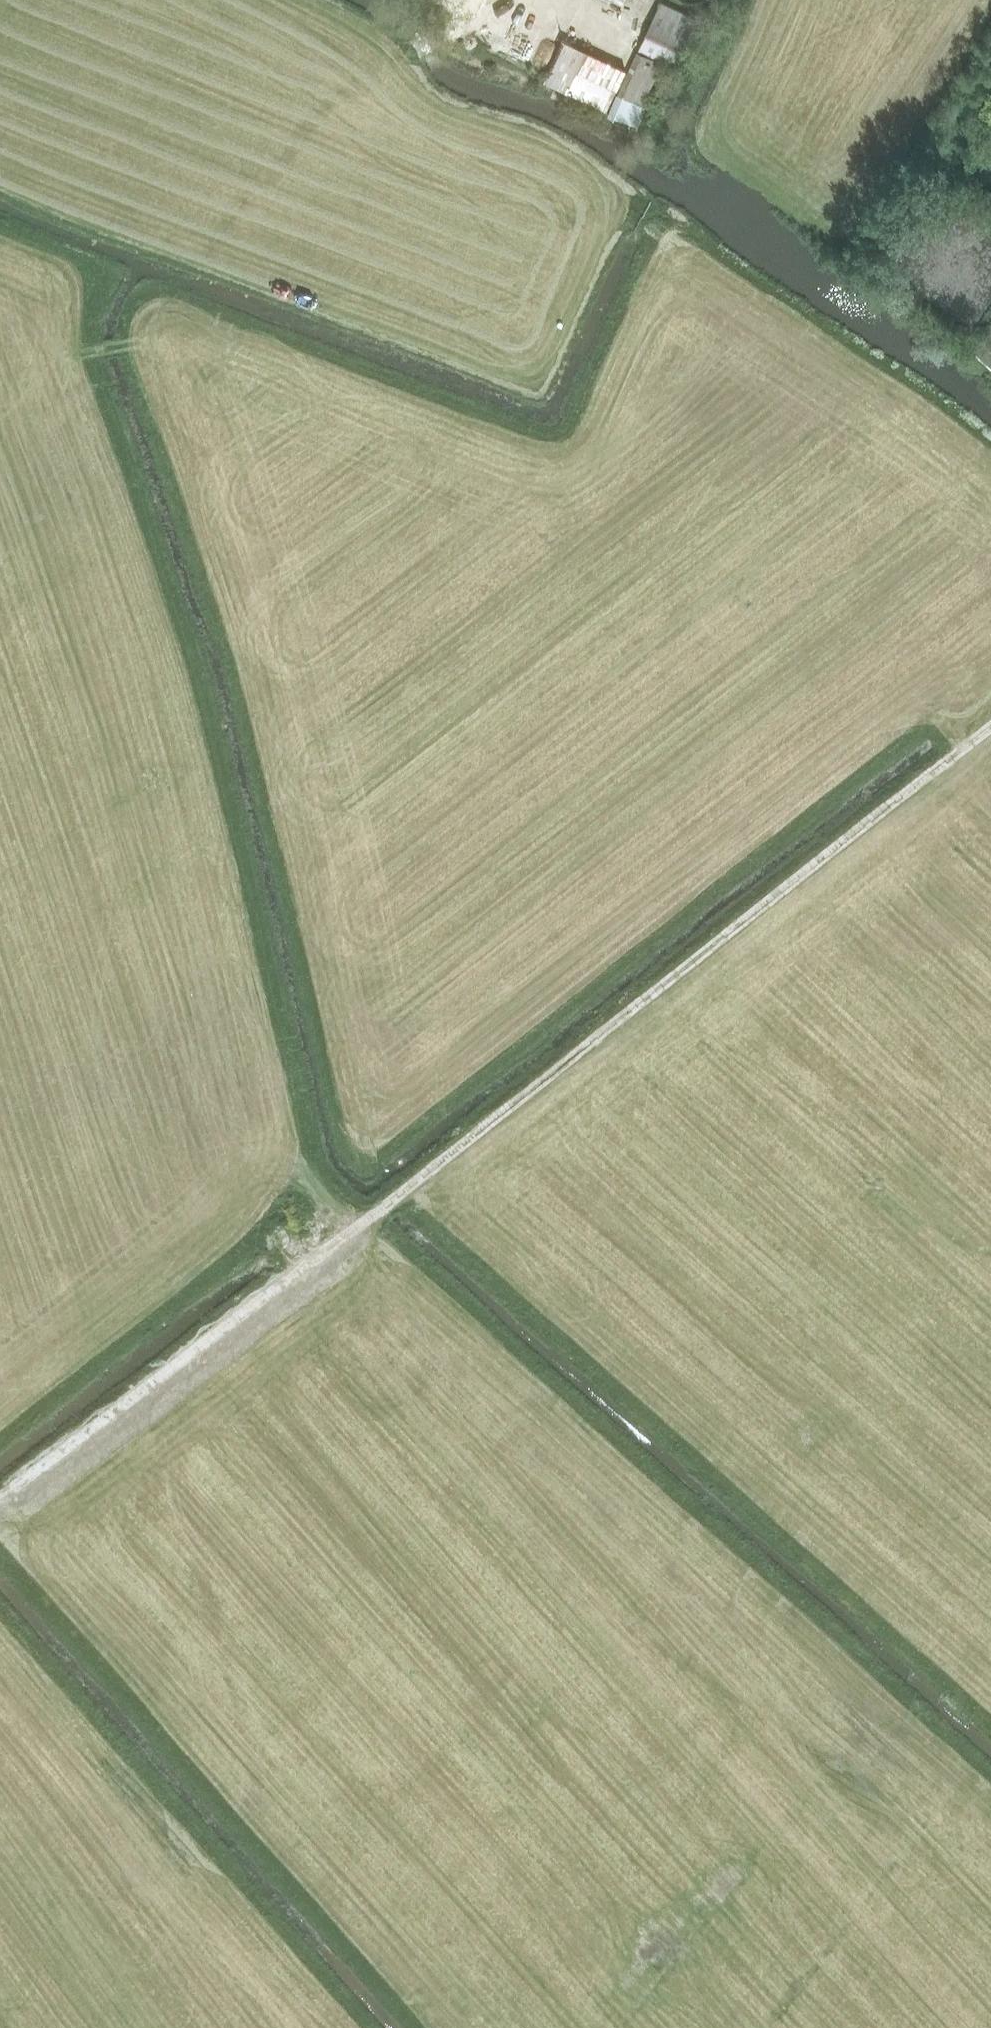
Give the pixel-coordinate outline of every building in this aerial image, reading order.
[(621,12),(627,0),(598,0),(621,12)] [(659,2),(637,51),(682,72),(704,22),(659,2)] [(543,81),(561,90),(605,110),(625,69),(562,40),(543,81)] [(649,90),(659,70),(661,64),(636,52),(633,57),(619,90),(617,94),(616,94),(606,117),(636,130),(646,108),(642,106),(649,90)] [(990,364),(990,331),(975,353),(990,364)]
